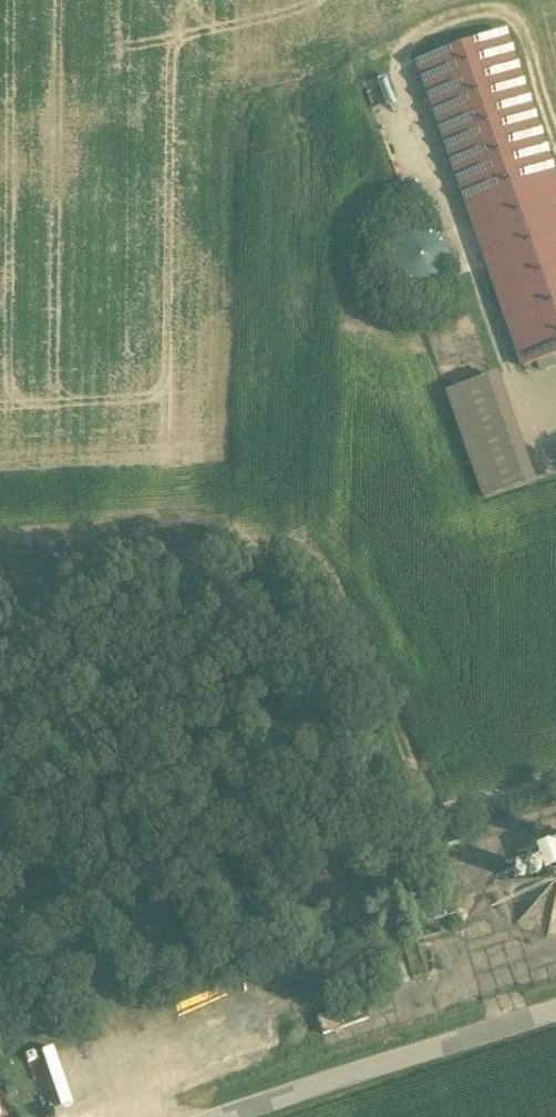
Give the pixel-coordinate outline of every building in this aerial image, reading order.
[(503,35),(416,65),(449,162),(522,368),(555,356),(555,190),(547,163),(503,35)] [(439,270),(441,260),(439,250),(433,241),(424,236),(418,235),(414,234),(404,236),(395,242),(389,251),(387,261),(390,271),(396,280),(404,285),(415,287),(425,285),(431,281),(433,279),(439,270)] [(484,499),(534,482),(497,378),(448,395),(484,499)] [(522,867),(527,885),(555,876),(555,845),(534,852),(537,862),(522,867)]
